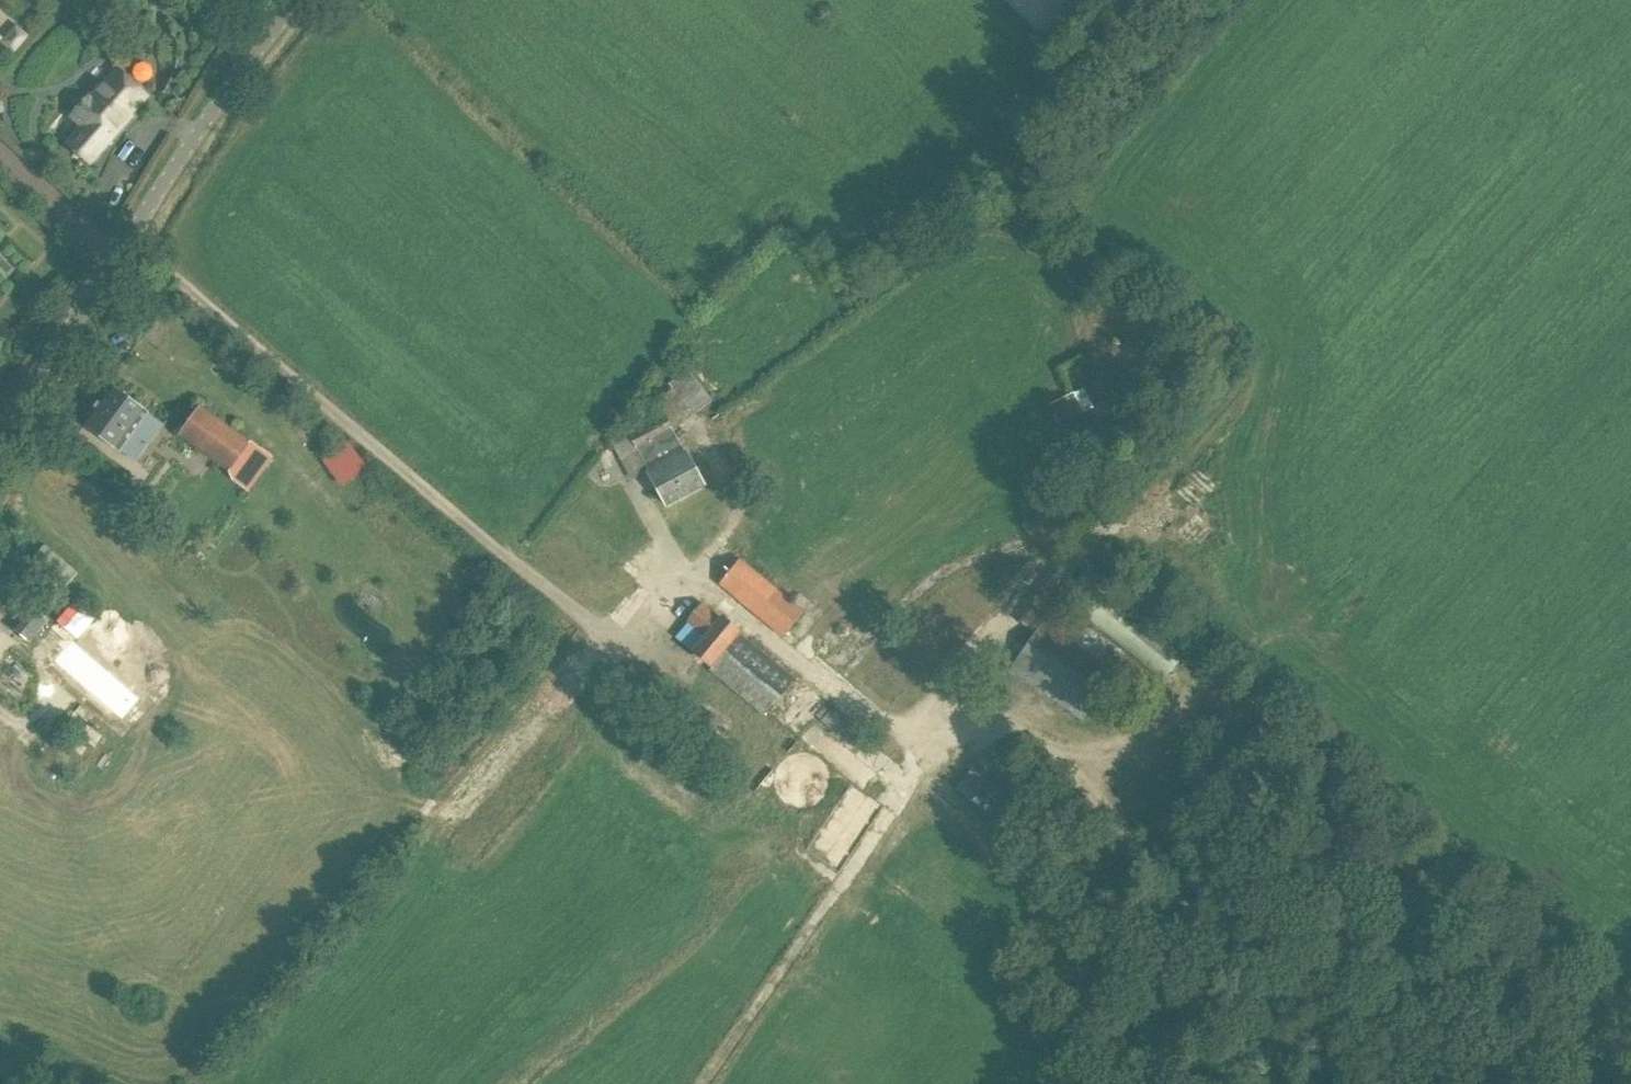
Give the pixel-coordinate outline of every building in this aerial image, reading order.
[(14,51),(28,36),(17,26),(3,42),(14,51)] [(120,125),(147,95),(119,70),(94,98),(91,96),(73,116),(84,126),(68,144),(90,164),(122,127),(120,125)] [(693,377),(687,369),(667,383),(662,376),(649,389),(677,427),(711,401),(693,377)] [(1126,406),(1131,415),(1146,406),(1127,372),(1118,378),(1132,402),(1126,406)] [(137,463),(147,448),(164,424),(149,414),(111,386),(83,425),(121,452),(130,459),(131,459),(137,463)] [(1112,424),(1102,405),(1094,409),(1084,388),(1050,404),(1070,445),(1112,424)] [(249,484),(269,456),(250,443),(201,408),(180,436),(230,472),(231,471),(249,484)] [(687,453),(686,454),(665,416),(630,435),(627,430),(610,439),(622,461),(639,452),(651,473),(649,473),(668,507),(705,487),(687,453)] [(784,637),(789,631),(803,613),(740,561),(720,585),(784,637)] [(1062,599),(1166,682),(1195,645),(1091,562),(1062,599)] [(722,620),(703,605),(676,638),(713,668),(713,667),(768,711),(794,679),(740,635),(741,633),(723,618),(722,620)] [(1055,605),(1010,671),(1083,721),(1128,655),(1055,605)] [(38,631),(48,619),(32,607),(14,629),(30,641),(38,631)] [(97,697),(122,719),(140,699),(72,641),(55,661),(88,689),(90,686),(99,694),(97,697)] [(828,709),(819,719),(834,733),(843,723),(828,709)] [(697,721),(695,740),(708,750),(726,744),(728,726),(715,715),(697,721)] [(957,791),(988,815),(1014,782),(982,758),(957,791)]
